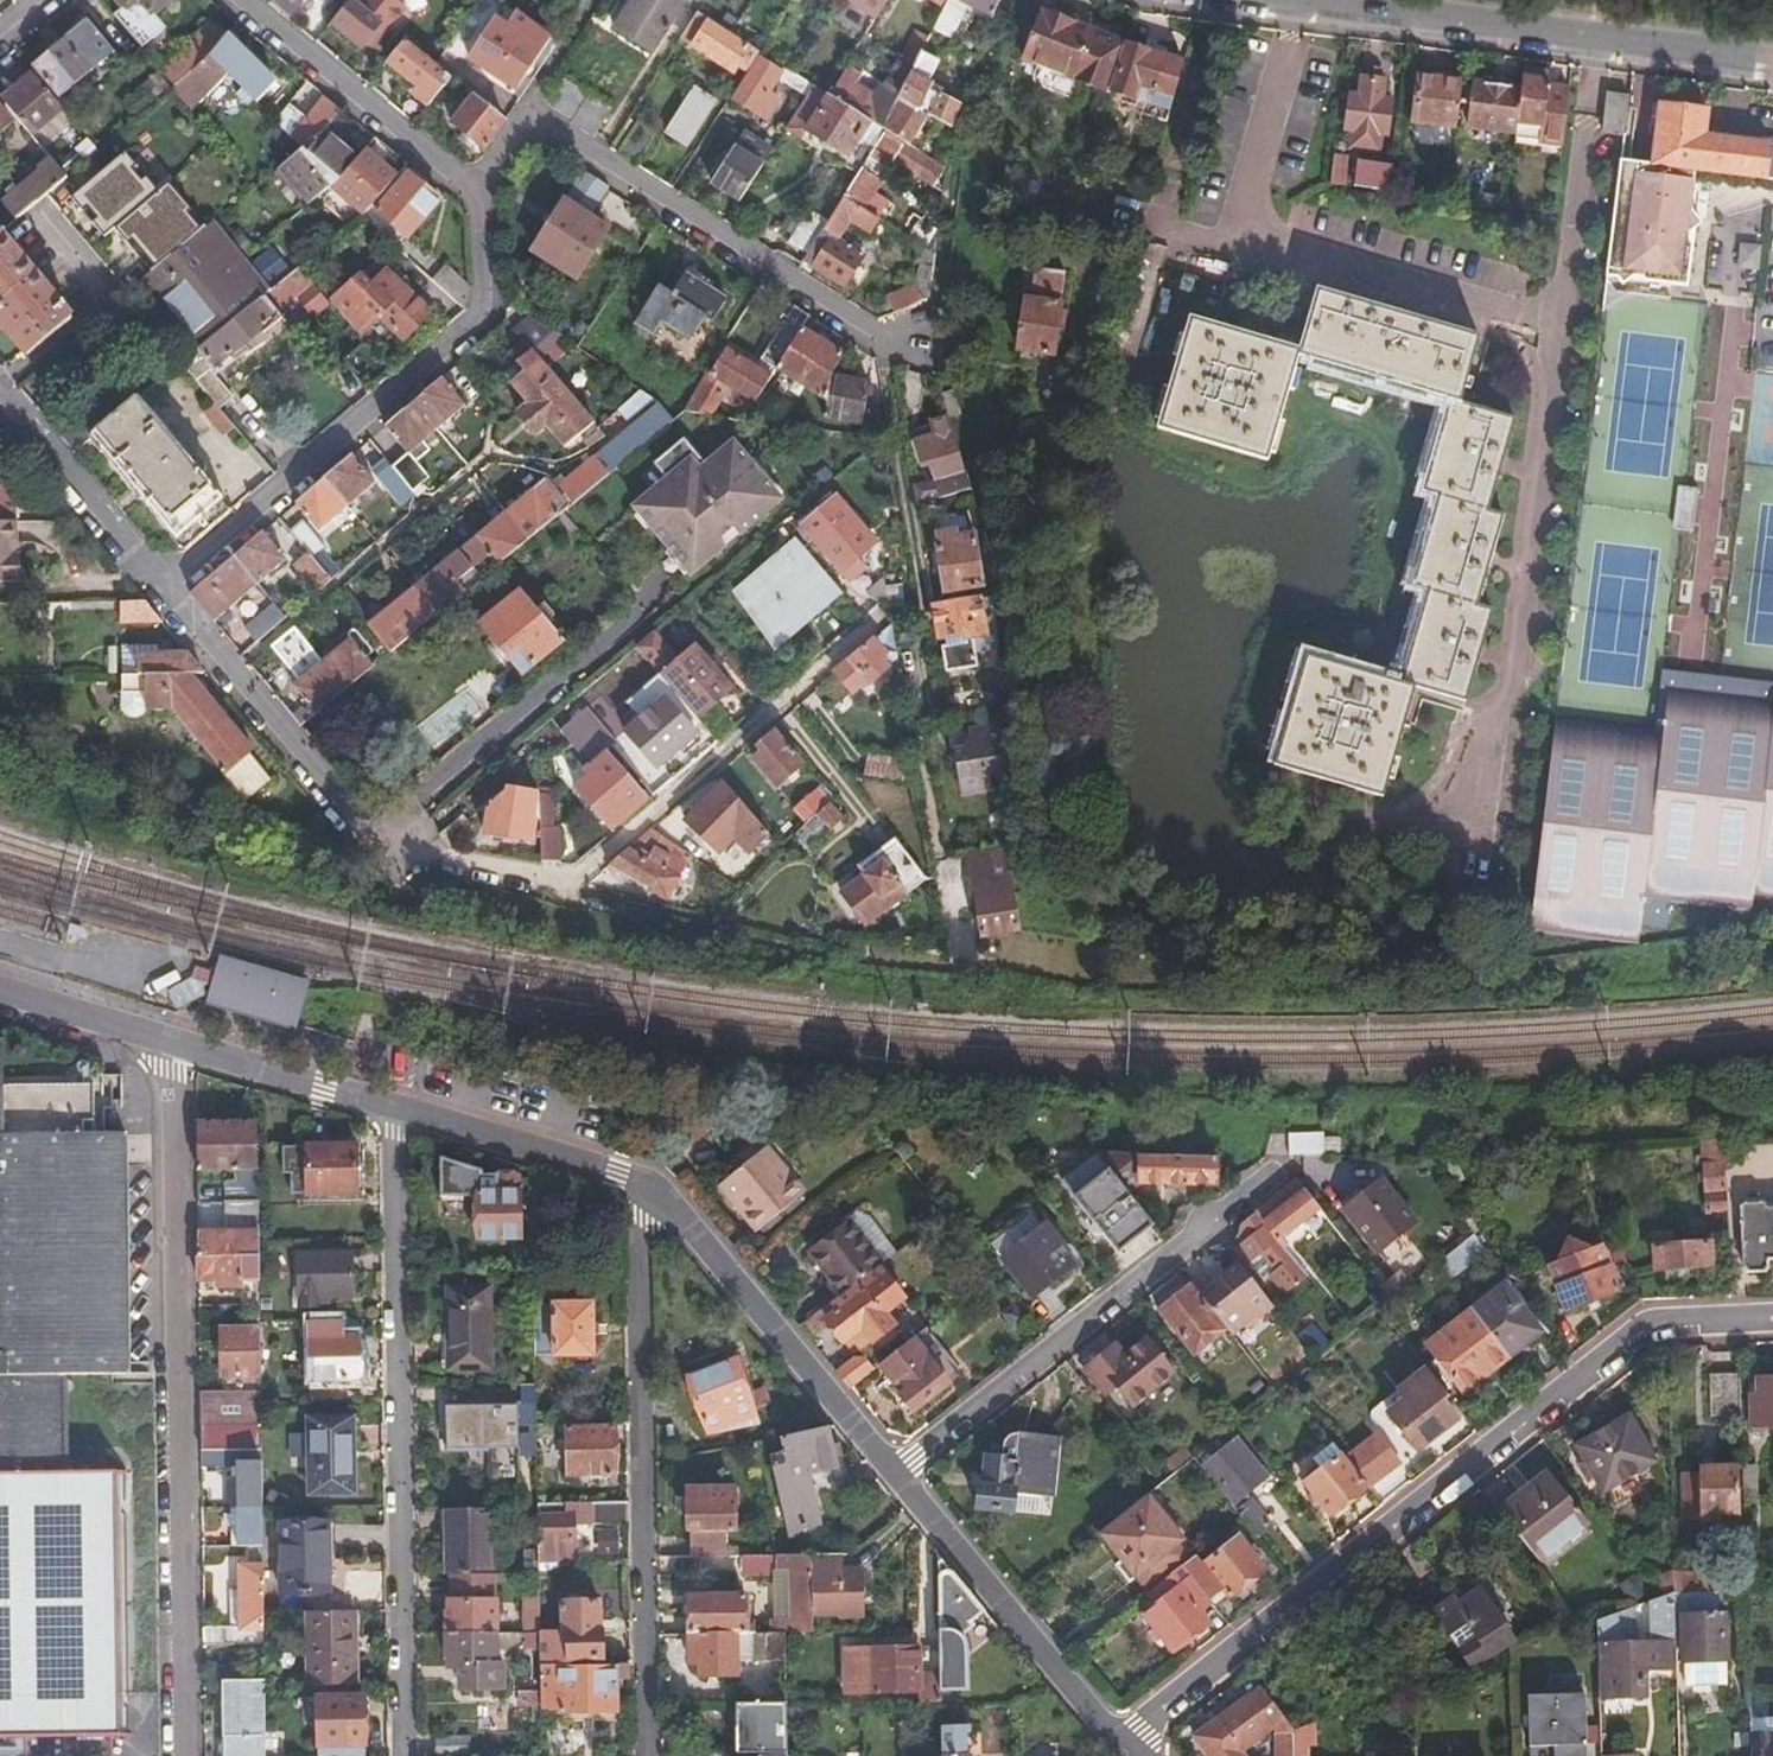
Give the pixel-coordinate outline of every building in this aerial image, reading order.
[(124,11),(115,18),(143,50),(167,30),(154,16),(171,2),(170,0),(116,0),(116,2),(124,11)] [(293,15),(305,0),(275,0),(293,15)] [(320,11),(333,22),(351,0),(328,0),(320,11)] [(355,0),(351,0),(333,22),(364,47),(366,44),(382,50),(383,38),(391,29),(361,5),(355,0)] [(361,5),(391,29),(407,9),(399,1),(400,0),(365,0),(361,5)] [(615,30),(652,54),(687,0),(634,0),(615,30)] [(875,21),(888,0),(842,0),(875,21)] [(953,37),(966,7),(949,0),(945,0),(932,28),(953,37)] [(993,19),(1001,0),(959,0),(993,19)] [(514,89),(548,38),(507,7),(471,63),(514,89)] [(726,37),(695,17),(682,38),(695,46),(692,51),(733,76),(737,68),(747,74),(752,65),(753,64),(758,56),(726,37)] [(1113,97),(1113,95),(1128,49),(1093,37),(1093,35),(1044,18),(1026,66),(1077,84),(1077,85),(1113,97)] [(214,55),(229,38),(230,37),(213,23),(161,71),(161,72),(175,88),(212,57),(214,55)] [(65,44),(35,69),(60,100),(61,102),(77,88),(84,96),(116,69),(109,60),(113,57),(114,58),(115,57),(88,24),(86,25),(87,26),(66,44),(65,44)] [(916,34),(912,41),(925,47),(928,41),(916,34)] [(229,38),(214,55),(212,57),(175,88),(173,90),(191,113),(225,79),(236,81),(240,85),(256,101),(259,103),(268,95),(278,85),(231,36),(230,37),(229,38)] [(682,38),(679,43),(692,51),(695,46),(682,38)] [(912,41),(905,55),(917,62),(917,61),(921,54),(925,47),(912,41)] [(437,67),(407,42),(386,67),(408,86),(413,80),(421,87),(415,94),(431,108),(454,81),(437,67)] [(1128,49),(1113,95),(1155,108),(1151,119),(1172,125),(1187,66),(1170,61),(1128,47),(1128,49)] [(915,66),(913,70),(895,104),(935,124),(950,131),(959,109),(942,100),(944,95),(929,88),(942,65),(921,54),(917,61),(917,62),(915,66)] [(915,66),(917,62),(905,55),(903,60),(915,66)] [(812,90),(758,56),(753,64),(755,66),(732,102),(764,123),(779,101),(770,95),(778,84),(805,101),(812,90)] [(869,125),(881,132),(895,104),(913,70),(915,66),(903,60),(900,58),(888,80),(875,101),(855,89),(860,80),(847,72),(829,100),(869,125)] [(123,105),(136,121),(173,90),(175,88),(161,72),(123,105)] [(1353,96),(1348,133),(1356,134),(1354,151),(1372,153),(1375,136),(1384,137),(1389,100),(1379,99),(1381,84),(1377,83),(1378,74),(1370,73),(1368,82),(1363,81),(1361,96),(1353,96)] [(26,134),(60,105),(33,74),(0,103),(26,134)] [(1414,126),(1458,132),(1463,85),(1420,78),(1414,126)] [(1565,133),(1570,94),(1547,90),(1548,84),(1524,81),(1522,91),(1518,126),(1565,133)] [(256,101),(240,85),(235,90),(251,106),(256,101)] [(1471,131),(1516,138),(1518,126),(1522,91),(1476,86),(1471,131)] [(827,99),(812,90),(805,101),(785,131),(801,142),(807,134),(846,159),(841,167),(858,178),(863,169),(883,137),(885,135),(881,132),(869,125),(829,100),(827,99)] [(694,94),(666,139),(686,151),(714,107),(694,94)] [(1601,129),(1624,133),(1628,99),(1605,96),(1601,129)] [(279,117),(276,121),(281,126),(293,138),(305,150),(308,153),(325,133),(344,111),(328,98),(309,120),(290,104),(279,117)] [(483,152),(505,121),(478,99),(455,127),(467,135),(464,140),(483,152)] [(895,104),(881,132),(885,135),(918,155),(935,124),(895,104)] [(1620,163),(1604,286),(1614,288),(1620,296),(1625,291),(1690,300),(1698,231),(1705,226),(1690,210),(1695,173),(1763,181),(1768,147),(1704,138),(1707,113),(1659,107),(1652,166),(1620,163)] [(13,125),(0,110),(0,136),(13,125)] [(717,154),(732,128),(716,119),(701,146),(717,154)] [(613,146),(610,151),(618,156),(635,128),(628,123),(613,146)] [(635,128),(618,156),(636,167),(657,135),(638,123),(635,128)] [(293,138),(281,126),(272,134),(285,147),(293,138)] [(744,132),(711,184),(740,202),(773,150),(744,132)] [(308,153),(305,150),(279,173),(304,204),(313,196),(329,183),(355,158),(325,133),(308,153)] [(863,169),(858,178),(845,198),(866,212),(884,184),(876,178),(886,162),(894,168),(898,162),(936,186),(943,174),(883,137),(863,169)] [(394,153),(377,138),(355,158),(329,183),(313,196),(337,224),(354,212),(357,215),(387,187),(395,179),(382,164),(394,153)] [(1763,181),(1772,183),(1772,148),(1768,147),(1763,181)] [(1347,162),(1335,160),(1332,188),(1344,190),(1347,162)] [(884,184),(894,168),(886,162),(876,178),(884,184)] [(1357,164),(1354,191),(1390,195),(1393,169),(1357,164)] [(4,209),(6,211),(16,223),(48,196),(66,181),(54,167),(4,209)] [(391,191),(387,187),(357,215),(391,246),(439,202),(412,173),(391,191)] [(610,191),(583,173),(564,202),(591,220),(609,192),(610,191)] [(16,223),(2,235),(0,237),(0,326),(27,358),(72,320),(9,246),(56,206),(48,196),(16,223)] [(866,212),(845,198),(828,225),(807,258),(803,264),(843,289),(864,257),(837,241),(850,222),(871,235),(881,221),(866,212)] [(591,221),(564,202),(530,254),(579,284),(610,235),(591,221)] [(6,211),(0,217),(0,232),(2,235),(16,223),(6,211)] [(788,245),(807,258),(828,225),(808,213),(788,245)] [(922,246),(925,248),(933,235),(916,225),(908,238),(922,246)] [(239,258),(212,228),(125,301),(134,312),(156,294),(201,346),(257,299),(267,291),(263,287),(247,268),(239,258)] [(935,254),(925,248),(922,246),(912,262),(918,266),(931,274),(933,268),(935,254)] [(268,250),(247,268),(263,287),(284,269),(268,250)] [(267,291),(257,299),(271,315),(292,298),(301,308),(309,317),(326,302),(296,266),(267,291)] [(444,266),(430,280),(464,311),(468,287),(444,266)] [(929,298),(933,268),(931,274),(918,266),(916,286),(890,299),(896,316),(904,314),(929,298)] [(362,272),(326,302),(356,336),(379,317),(403,340),(429,314),(384,272),(373,284),(362,272)] [(680,294),(665,318),(693,336),(708,312),(716,317),(730,295),(693,272),(680,294)] [(1026,305),(1020,360),(1055,364),(1060,327),(1063,310),(1060,309),(1064,279),(1038,278),(1034,306),(1026,305)] [(640,320),(657,331),(665,318),(680,294),(663,284),(640,320)] [(1187,321),(1155,433),(1266,464),(1295,361),(1445,403),(1419,495),(1434,500),(1408,589),(1424,593),(1398,680),(1384,676),(1382,681),(1300,658),(1267,770),(1378,800),(1410,689),(1463,703),(1489,612),(1474,607),(1501,518),(1485,514),(1511,421),(1457,405),(1477,339),(1315,294),(1297,352),(1187,321)] [(280,325),(301,308),(292,298),(271,315),(280,325)] [(271,315),(257,299),(201,346),(189,356),(178,365),(213,405),(223,417),(236,406),(212,378),(280,325),(271,315)] [(119,307),(93,329),(109,349),(135,326),(119,307)] [(739,381),(765,395),(775,379),(779,373),(804,331),(811,320),(798,311),(772,351),(765,363),(736,345),(735,347),(719,371),(714,369),(700,391),(691,405),(709,407),(721,409),(739,381)] [(567,339),(534,314),(517,330),(526,340),(511,354),(519,363),(505,374),(530,405),(534,411),(553,396),(545,387),(558,376),(543,358),(567,339)] [(847,358),(804,331),(779,373),(798,385),(808,391),(830,405),(835,380),(836,379),(847,358)] [(178,365),(189,356),(173,338),(149,358),(165,377),(178,365)] [(735,347),(730,344),(714,369),(719,371),(735,347)] [(370,380),(382,371),(361,346),(344,360),(356,374),(361,370),(370,380)] [(580,405),(558,376),(545,387),(553,396),(534,411),(530,405),(520,413),(537,433),(546,424),(544,421),(561,406),(568,415),(580,405)] [(1756,395),(1772,396),(1772,379),(1756,378),(1756,395)] [(133,403),(136,401),(117,379),(72,417),(78,424),(90,439),(133,403)] [(870,385),(836,379),(835,380),(830,405),(827,420),(862,426),(870,385)] [(443,380),(415,404),(438,432),(466,408),(443,380)] [(808,391),(798,385),(792,395),(802,401),(808,391)] [(658,404),(644,395),(618,416),(629,427),(658,404)] [(183,461),(133,403),(90,439),(185,550),(227,514),(195,476),(200,472),(202,469),(192,457),(188,457),(183,461)] [(415,404),(387,428),(410,455),(438,432),(415,404)] [(224,439),(234,430),(223,417),(213,405),(202,414),(224,439)] [(567,448),(597,423),(580,405),(568,415),(561,406),(544,421),(546,424),(567,448)] [(560,489),(574,506),(681,419),(662,406),(560,489)] [(972,491),(948,420),(937,425),(939,430),(942,442),(921,451),(919,452),(925,467),(935,464),(941,480),(932,484),(917,489),(920,510),(938,503),(972,491)] [(916,439),(921,451),(942,442),(939,430),(916,439)] [(785,492),(754,455),(738,437),(714,457),(693,432),(661,459),(674,474),(642,500),(648,507),(659,520),(678,543),(698,566),(700,568),(731,541),(726,535),(742,522),(747,528),(786,495),(785,492)] [(398,448),(385,459),(409,489),(423,478),(398,448)] [(273,475),(250,449),(245,453),(268,479),(273,475)] [(761,449),(754,455),(785,492),(793,486),(761,449)] [(352,457),(324,480),(349,510),(377,487),(352,457)] [(409,489),(385,459),(373,469),(404,506),(416,497),(409,489)] [(324,480),(297,504),(321,533),(349,510),(324,480)] [(505,513),(529,542),(564,513),(540,483),(505,513)] [(1691,527),(1694,487),(1676,486),(1673,525),(1691,527)] [(21,522),(19,487),(0,487),(0,522),(21,522)] [(875,546),(836,498),(801,528),(841,574),(842,573),(849,580),(860,571),(854,563),(875,546)] [(421,506),(420,508),(420,511),(422,513),(424,515),(427,514),(429,513),(431,510),(430,507),(429,505),(426,504),(423,504),(421,506)] [(574,506),(564,513),(578,529),(587,522),(574,506)] [(654,524),(659,520),(648,507),(643,511),(654,524)] [(968,507),(933,514),(947,592),(985,586),(975,524),(968,507)] [(463,548),(487,576),(529,542),(505,513),(463,548)] [(22,582),(22,579),(26,579),(26,554),(21,554),(21,522),(0,522),(0,582),(22,582)] [(310,554),(327,575),(335,567),(323,554),(328,550),(305,522),(291,532),(310,554)] [(264,532),(234,557),(257,585),(287,560),(264,532)] [(682,579),(698,566),(678,543),(662,556),(682,579)] [(746,602),(805,551),(803,549),(741,601),(774,654),(828,608),(821,599),(776,638),(746,602)] [(805,551),(746,602),(776,638),(821,599),(828,608),(843,595),(805,551)] [(415,588),(439,616),(482,581),(458,552),(415,588)] [(332,581),(327,575),(310,554),(296,567),(317,594),(332,581)] [(234,557),(189,594),(213,623),(217,620),(229,609),(236,618),(265,594),(257,585),(234,557)] [(501,579),(464,610),(478,628),(476,630),(517,680),(556,648),(501,579)] [(887,599),(884,582),(868,598),(877,608),(887,599)] [(415,588),(369,625),(392,653),(439,616),(415,588)] [(983,599),(937,607),(944,642),(949,641),(950,649),(946,649),(950,674),(982,668),(980,655),(1003,651),(999,596),(983,599)] [(162,621),(146,602),(120,602),(120,621),(162,621)] [(229,609),(217,620),(224,628),(236,618),(229,609)] [(265,610),(243,628),(254,641),(275,623),(265,610)] [(293,686),(317,714),(347,690),(323,662),(295,629),(271,649),(299,681),(293,686)] [(661,677),(699,721),(734,691),(696,647),(680,660),(656,632),(636,648),(647,660),(661,677)] [(351,639),(323,662),(347,690),(375,668),(351,639)] [(884,654),(874,642),(835,676),(852,696),(867,682),(872,688),(889,673),(878,660),(884,654)] [(161,645),(124,644),(124,674),(139,674),(139,653),(161,653),(161,645)] [(206,673),(189,653),(161,653),(139,653),(139,674),(189,673),(206,673)] [(139,674),(124,674),(123,674),(124,692),(147,692),(148,708),(174,708),(227,769),(224,771),(247,798),(271,778),(249,751),(252,748),(189,673),(139,674)] [(1742,890),(1772,894),(1772,684),(1768,683),(1765,707),(1742,890)] [(148,708),(147,692),(124,692),(124,709),(126,711),(129,714),(131,715),(136,716),(139,715),(143,714),(145,712),(148,708)] [(1654,740),(1635,898),(1740,912),(1742,890),(1765,707),(1662,693),(1654,740)] [(656,770),(674,754),(681,748),(695,736),(666,701),(627,735),(656,770)] [(584,714),(561,734),(589,767),(607,753),(613,748),(584,714)] [(1012,792),(1008,727),(971,733),(973,751),(957,755),(965,799),(1012,792)] [(1523,930),(1625,944),(1630,944),(1635,898),(1654,740),(1548,727),(1523,930)] [(807,766),(776,735),(761,750),(768,756),(758,767),(782,791),(807,766)] [(681,748),(674,754),(682,764),(689,758),(681,748)] [(866,773),(916,779),(913,755),(870,750),(866,773)] [(607,753),(589,767),(594,772),(575,789),(611,831),(647,800),(607,753)] [(772,832),(725,783),(686,822),(717,854),(733,839),(748,855),(772,832)] [(841,794),(831,784),(803,814),(812,822),(841,794)] [(534,817),(538,817),(537,799),(537,794),(526,795),(526,787),(511,789),(512,797),(505,797),(490,811),(491,820),(488,822),(489,846),(537,841),(534,817)] [(537,799),(538,817),(542,864),(558,867),(557,832),(552,833),(550,798),(537,799)] [(838,800),(825,813),(837,826),(850,814),(838,800)] [(651,833),(610,869),(672,898),(684,874),(669,865),(678,848),(651,833)] [(866,875),(845,896),(870,923),(926,873),(893,835),(858,866),(866,875)] [(1011,851),(977,856),(979,873),(972,874),(980,934),(1016,931),(1011,851)] [(211,1000),(292,1023),(305,981),(223,958),(213,992),(211,1000)] [(202,998),(193,974),(161,986),(170,1009),(202,998)] [(57,1372),(126,1371),(122,1126),(88,1127),(87,1103),(107,1103),(107,1096),(116,1096),(115,1074),(8,1077),(7,1052),(0,1052),(0,1354),(22,1354),(21,1372),(57,1372)] [(234,1124),(195,1125),(196,1171),(235,1170),(258,1169),(257,1123),(234,1124)] [(1288,1156),(1317,1157),(1317,1135),(1288,1134),(1288,1156)] [(1728,1227),(1724,1140),(1702,1141),(1707,1212),(1710,1212),(1712,1228),(1728,1227)] [(306,1147),(282,1148),(283,1175),(290,1175),(291,1195),(307,1195),(364,1195),(363,1164),(357,1164),(357,1146),(306,1147)] [(768,1147),(723,1182),(760,1229),(805,1195),(768,1147)] [(1106,1163),(1097,1151),(1070,1150),(1090,1176),(1106,1163)] [(1220,1154),(1127,1151),(1097,1151),(1106,1163),(1111,1169),(1123,1186),(1133,1178),(1175,1179),(1175,1185),(1186,1185),(1187,1179),(1219,1180),(1220,1154)] [(494,1176),(494,1178),(484,1178),(484,1172),(441,1160),(441,1200),(479,1199),(480,1239),(523,1238),(522,1176),(494,1176)] [(1119,1252),(1154,1226),(1123,1186),(1111,1169),(1077,1197),(1119,1252)] [(245,1179),(258,1179),(258,1170),(245,1170),(245,1179)] [(258,1203),(258,1179),(245,1179),(226,1180),(226,1203),(258,1203)] [(1297,1181),(1255,1214),(1278,1241),(1319,1209),(1297,1181)] [(1381,1181),(1344,1209),(1377,1252),(1413,1224),(1381,1181)] [(259,1231),(258,1203),(226,1203),(225,1232),(259,1231)] [(1763,1211),(1757,1205),(1743,1205),(1740,1211),(1742,1271),(1745,1271),(1745,1273),(1763,1273),(1763,1269),(1766,1269),(1766,1260),(1772,1260),(1772,1211),(1763,1211)] [(1238,1227),(1238,1239),(1243,1245),(1236,1250),(1248,1264),(1259,1256),(1272,1273),(1268,1276),(1284,1295),(1309,1275),(1278,1241),(1255,1214),(1238,1227)] [(839,1298),(887,1262),(895,1255),(872,1227),(859,1237),(848,1225),(816,1249),(834,1274),(825,1280),(839,1298)] [(1045,1227),(1003,1261),(1034,1300),(1071,1270),(1053,1247),(1058,1242),(1045,1227)] [(259,1240),(259,1231),(225,1232),(197,1233),(197,1257),(259,1256),(259,1240)] [(1670,1235),(1645,1236),(1645,1248),(1653,1248),(1655,1271),(1709,1269),(1709,1245),(1703,1245),(1701,1236),(1688,1236),(1688,1246),(1671,1247),(1670,1235)] [(1484,1253),(1473,1238),(1435,1269),(1446,1283),(1484,1253)] [(1554,1258),(1548,1260),(1564,1313),(1617,1296),(1600,1242),(1590,1245),(1577,1238),(1559,1243),(1554,1258)] [(834,1274),(816,1249),(807,1256),(825,1280),(834,1274)] [(352,1254),(299,1254),(299,1307),(317,1307),(317,1296),(352,1296),(352,1254)] [(259,1280),(259,1256),(197,1257),(197,1281),(217,1281),(217,1287),(237,1287),(237,1280),(259,1280)] [(887,1262),(839,1298),(833,1302),(841,1312),(828,1322),(844,1343),(846,1342),(852,1337),(858,1345),(863,1352),(896,1327),(886,1314),(912,1295),(887,1262)] [(1203,1302),(1230,1336),(1245,1325),(1247,1327),(1256,1328),(1256,1319),(1271,1307),(1241,1267),(1222,1282),(1225,1286),(1203,1302)] [(1164,1311),(1161,1314),(1195,1358),(1225,1334),(1186,1285),(1161,1305),(1164,1311)] [(1503,1287),(1470,1313),(1506,1359),(1540,1333),(1503,1287)] [(448,1289),(449,1328),(450,1370),(491,1368),(490,1288),(448,1289)] [(536,1303),(537,1355),(595,1354),(594,1302),(536,1303)] [(1506,1359),(1470,1313),(1426,1346),(1437,1362),(1431,1367),(1446,1387),(1454,1383),(1462,1393),(1506,1359)] [(309,1321),(309,1380),(359,1380),(359,1339),(342,1339),(342,1321),(309,1321)] [(1308,1323),(1298,1334),(1318,1353),(1328,1342),(1308,1323)] [(450,1370),(449,1328),(441,1329),(442,1370),(450,1370)] [(261,1405),(260,1330),(221,1330),(220,1392),(199,1392),(200,1451),(236,1451),(262,1451),(261,1405)] [(924,1330),(910,1340),(947,1386),(960,1376),(924,1330)] [(852,1337),(846,1342),(851,1350),(858,1345),(852,1337)] [(910,1340),(876,1367),(900,1399),(898,1401),(910,1416),(947,1386),(910,1340)] [(1116,1348),(1085,1371),(1105,1398),(1116,1391),(1132,1410),(1175,1377),(1147,1344),(1126,1360),(1116,1348)] [(21,1372),(22,1354),(0,1354),(0,1372),(21,1372)] [(742,1357),(738,1359),(742,1370),(741,1371),(750,1394),(755,1392),(742,1357)] [(851,1386),(873,1369),(865,1359),(856,1357),(836,1374),(848,1389),(851,1386)] [(707,1435),(761,1424),(759,1419),(756,1410),(773,1404),(767,1388),(755,1392),(750,1394),(741,1371),(742,1370),(738,1359),(686,1379),(707,1435)] [(1388,1414),(1417,1451),(1457,1421),(1443,1402),(1448,1398),(1426,1369),(1398,1391),(1405,1401),(1388,1414)] [(21,1372),(0,1372),(0,1473),(59,1472),(57,1372),(21,1372)] [(1710,1419),(1740,1418),(1739,1376),(1708,1377),(1710,1419)] [(1772,1426),(1772,1378),(1756,1379),(1756,1399),(1749,1400),(1749,1434),(1765,1434),(1765,1427),(1772,1426)] [(523,1402),(538,1402),(537,1385),(523,1385),(523,1402)] [(538,1423),(538,1402),(523,1402),(446,1403),(447,1445),(491,1445),(491,1482),(522,1482),(521,1424),(538,1423)] [(1629,1416),(1578,1447),(1606,1492),(1657,1462),(1629,1416)] [(353,1417),(310,1418),(310,1435),(310,1454),(311,1492),(353,1492),(353,1417)] [(830,1427),(783,1437),(787,1454),(772,1457),(789,1532),(819,1525),(813,1496),(852,1486),(847,1465),(838,1466),(830,1427)] [(615,1428),(568,1428),(568,1476),(615,1474),(615,1428)] [(291,1454),(310,1454),(310,1435),(291,1435),(291,1454)] [(1016,1447),(1014,1458),(987,1455),(983,1488),(980,1487),(977,1509),(1022,1514),(1023,1512),(1025,1495),(1062,1499),(1064,1500),(1070,1440),(1029,1436),(1028,1436),(1027,1436),(1026,1436),(1025,1436),(1024,1436),(1023,1437),(1022,1437),(1021,1438),(1020,1439),(1019,1439),(1019,1440),(1018,1441),(1017,1442),(1017,1443),(1017,1444),(1016,1444),(1016,1445),(1016,1446),(1016,1447)] [(1346,1461),(1368,1488),(1396,1466),(1375,1438),(1346,1461)] [(1216,1441),(1193,1460),(1198,1466),(1221,1448),(1216,1441)] [(1208,1479),(1230,1506),(1241,1520),(1255,1539),(1269,1529),(1249,1503),(1245,1506),(1239,1499),(1265,1481),(1235,1442),(1200,1469),(1208,1479)] [(236,1460),(236,1451),(200,1451),(200,1477),(237,1476),(237,1510),(229,1510),(229,1516),(224,1516),(224,1528),(231,1528),(231,1548),(237,1548),(249,1548),(263,1548),(262,1507),(262,1460),(236,1460)] [(262,1460),(262,1451),(236,1451),(236,1460),(262,1460)] [(1313,1477),(1304,1484),(1329,1517),(1334,1513),(1338,1519),(1349,1510),(1345,1504),(1364,1490),(1339,1457),(1332,1463),(1327,1457),(1309,1470),(1313,1477)] [(1701,1475),(1683,1475),(1684,1521),(1720,1521),(1719,1515),(1738,1515),(1737,1465),(1701,1466),(1701,1475)] [(0,1473),(0,1736),(127,1735),(123,1472),(59,1472),(0,1473)] [(1550,1474),(1502,1511),(1540,1560),(1589,1523),(1550,1474)] [(693,1531),(693,1557),(727,1557),(727,1530),(736,1530),(736,1491),(688,1492),(688,1530),(693,1531)] [(1060,1517),(1062,1499),(1025,1495),(1023,1512),(1060,1517)] [(1182,1542),(1146,1497),(1097,1535),(1113,1556),(1117,1553),(1123,1560),(1119,1563),(1116,1565),(1130,1583),(1142,1598),(1168,1577),(1180,1567),(1169,1552),(1178,1545),(1182,1542)] [(623,1523),(622,1502),(538,1502),(538,1506),(538,1521),(591,1520),(591,1523),(623,1523)] [(445,1507),(437,1507),(439,1572),(446,1572),(445,1507)] [(491,1507),(445,1507),(446,1572),(451,1572),(455,1572),(492,1572),(491,1507)] [(200,1510),(201,1531),(209,1530),(214,1525),(214,1510),(200,1510)] [(327,1522),(282,1522),(282,1593),(329,1592),(327,1522)] [(538,1524),(539,1562),(575,1561),(574,1534),(574,1524),(538,1524)] [(620,1528),(594,1529),(594,1556),(621,1555),(620,1528)] [(1188,1577),(1213,1609),(1263,1571),(1238,1538),(1188,1577)] [(1180,1567),(1189,1561),(1178,1545),(1169,1552),(1180,1567)] [(231,1627),(202,1627),(202,1647),(238,1646),(264,1646),(264,1630),(264,1612),(263,1563),(263,1548),(249,1548),(249,1563),(237,1563),(238,1589),(238,1627),(231,1627)] [(1113,1556),(1119,1563),(1123,1560),(1117,1553),(1113,1556)] [(984,1611),(938,1555),(940,1643),(941,1689),(969,1688),(967,1645),(963,1633),(974,1624),(972,1621),(984,1611)] [(776,1556),(744,1557),(745,1576),(775,1576),(776,1556)] [(814,1556),(780,1557),(780,1621),(772,1621),(772,1635),(787,1635),(803,1634),(815,1634),(815,1617),(814,1556)] [(849,1556),(814,1556),(815,1617),(867,1617),(866,1573),(849,1573),(849,1556)] [(1188,1577),(1180,1567),(1168,1577),(1171,1581),(1160,1589),(1166,1596),(1142,1615),(1172,1653),(1218,1616),(1213,1609),(1188,1577)] [(448,1609),(448,1633),(499,1633),(498,1597),(496,1597),(496,1572),(492,1572),(455,1572),(455,1591),(460,1591),(460,1597),(451,1598),(451,1609),(448,1609)] [(451,1572),(451,1598),(460,1597),(460,1591),(455,1591),(455,1572),(451,1572)] [(1717,1574),(1674,1575),(1675,1594),(1716,1592),(1718,1592),(1717,1574)] [(1130,1607),(1142,1598),(1130,1583),(1118,1592),(1130,1607)] [(1435,1611),(1471,1663),(1491,1654),(1493,1657),(1516,1641),(1504,1623),(1479,1588),(1457,1604),(1453,1598),(1451,1599),(1435,1611)] [(1716,1592),(1675,1594),(1676,1615),(1698,1615),(1697,1608),(1717,1607),(1716,1592)] [(1675,1594),(1664,1594),(1647,1600),(1649,1633),(1676,1631),(1676,1615),(1675,1594)] [(527,1595),(528,1632),(540,1632),(539,1595),(527,1595)] [(688,1636),(760,1635),(760,1624),(745,1625),(744,1597),(688,1597),(688,1636)] [(601,1629),(601,1599),(565,1599),(565,1632),(540,1632),(540,1650),(540,1665),(562,1664),(570,1664),(570,1659),(605,1658),(604,1629),(601,1629)] [(1626,1638),(1625,1609),(1597,1619),(1599,1696),(1645,1695),(1644,1670),(1670,1669),(1669,1643),(1618,1644),(1617,1638),(1626,1638)] [(276,1611),(264,1612),(264,1630),(276,1629),(276,1611)] [(356,1611),(309,1611),(310,1686),(356,1685),(356,1611)] [(1724,1618),(1681,1619),(1684,1665),(1707,1664),(1708,1676),(1726,1675),(1724,1618)] [(540,1650),(540,1632),(528,1632),(528,1649),(540,1650)] [(499,1662),(499,1633),(448,1633),(448,1653),(452,1653),(453,1666),(464,1666),(464,1689),(506,1688),(505,1662),(499,1662)] [(787,1660),(787,1635),(772,1635),(760,1635),(688,1636),(688,1666),(699,1666),(700,1678),(735,1677),(735,1661),(787,1660)] [(941,1702),(941,1689),(940,1643),(849,1646),(850,1691),(925,1689),(925,1702),(941,1702)] [(631,1681),(631,1663),(570,1664),(562,1664),(540,1665),(541,1693),(541,1706),(541,1709),(562,1710),(562,1713),(618,1712),(617,1681),(631,1681)] [(1250,1671),(1235,1683),(1246,1697),(1195,1735),(1210,1755),(1243,1755),(1240,1752),(1271,1730),(1279,1739),(1279,1755),(1293,1755),(1293,1731),(1250,1671)] [(265,1681),(220,1682),(221,1755),(266,1755),(266,1745),(265,1686),(265,1681)] [(541,1706),(541,1693),(522,1693),(522,1706),(541,1706)] [(1529,1694),(1530,1745),(1554,1745),(1554,1755),(1588,1755),(1586,1694),(1529,1694)] [(366,1697),(317,1697),(318,1744),(366,1745),(366,1697)] [(788,1708),(788,1699),(753,1698),(753,1705),(737,1705),(737,1754),(765,1753),(786,1753),(789,1753),(788,1708)] [(1772,1723),(1772,1708),(1754,1709),(1754,1714),(1749,1714),(1749,1724),(1772,1723)] [(1750,1755),(1772,1755),(1772,1723),(1749,1724),(1750,1755)] [(943,1755),(959,1755),(959,1732),(942,1732),(943,1755)] [(440,1736),(440,1755),(460,1755),(471,1755),(471,1735),(440,1736)]
